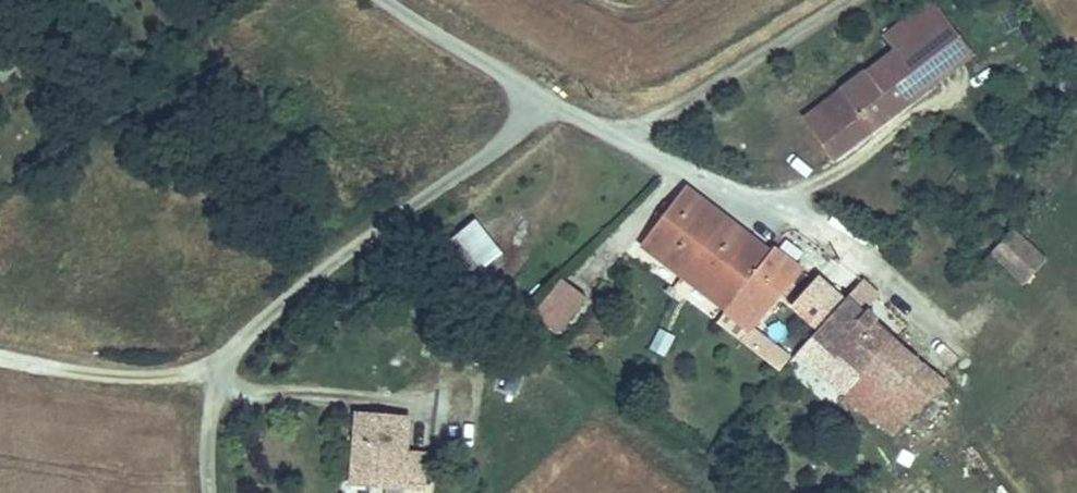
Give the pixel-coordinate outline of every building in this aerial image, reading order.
[(798,127),(833,167),(974,57),(929,4),(879,42),(888,54),(850,83),(798,127)] [(769,257),(679,197),(639,254),(722,317),(769,257)] [(995,239),(981,255),(1020,287),(1044,258),(1004,228),(995,239)] [(497,269),(469,237),(450,253),(479,285),(497,269)] [(769,257),(722,317),(750,339),(799,278),(769,257)] [(566,292),(537,329),(560,345),(587,308),(566,292)] [(797,362),(821,381),(871,325),(843,305),(797,362)] [(811,392),(837,414),(848,403),(898,344),(871,325),(821,381),(811,392)] [(664,357),(674,336),(657,328),(647,349),(664,357)] [(848,403),(900,445),(940,396),(945,389),(951,383),(901,346),(898,344),(848,403)] [(352,416),(349,474),(417,480),(418,455),(401,453),(403,419),(352,416)] [(349,474),(348,490),(391,492),(416,492),(417,480),(349,474)]
